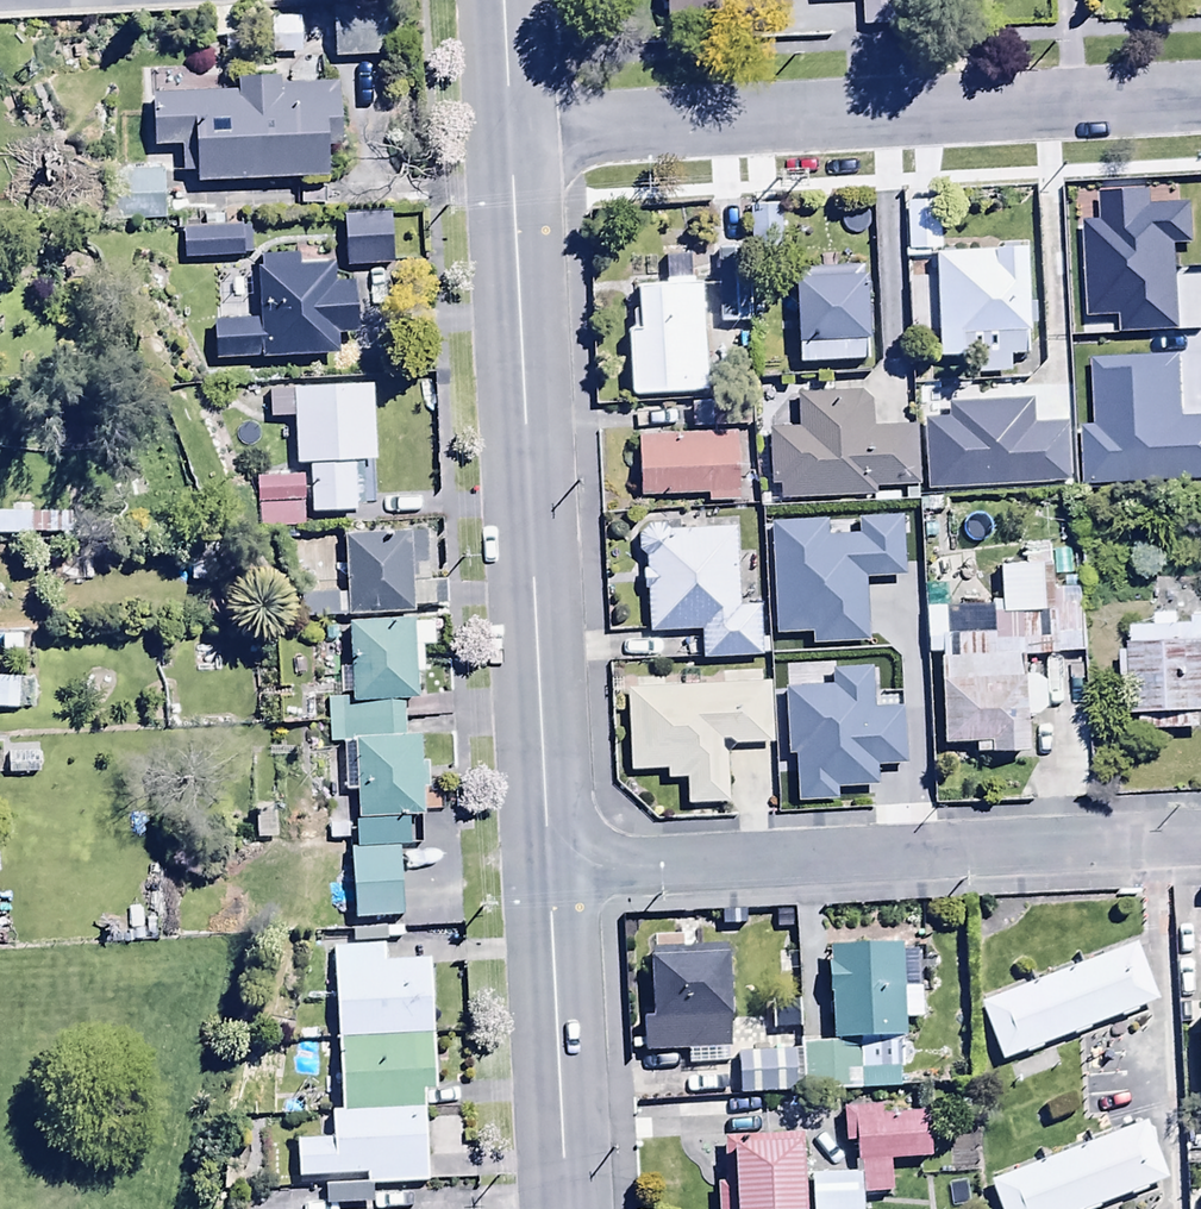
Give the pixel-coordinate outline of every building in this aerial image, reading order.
[(750,0),(662,0),(662,17),(703,16),(703,25),(750,25),(750,0)] [(863,34),(896,33),(895,0),(853,0),(853,5),(861,5),(863,34)] [(329,18),(331,63),(395,61),(393,16),(329,18)] [(154,105),(143,106),(145,155),(170,154),(171,178),(180,178),(180,189),(326,184),(325,159),(346,158),(344,89),(278,91),(277,84),(242,85),(242,100),(154,100),(154,105)] [(345,217),(347,273),(390,271),(388,215),(345,217)] [(182,233),(182,265),(251,264),(250,232),(223,233),(222,220),(205,221),(205,233),(182,233)] [(1184,378),(1180,234),(1148,235),(1149,246),(1137,246),(1137,272),(1111,272),(1114,372),(1138,371),(1138,379),(1184,378)] [(719,250),(719,330),(748,330),(748,250),(719,250)] [(212,327),(212,366),(334,362),(334,344),(359,343),(357,294),(335,295),(334,273),(298,274),(297,257),(258,258),(260,325),(212,327)] [(1024,261),(933,265),(937,366),(973,364),(974,381),(1009,380),(1008,363),(1028,362),(1024,261)] [(795,274),(798,371),(867,368),(864,271),(795,274)] [(628,338),(631,409),(703,406),(698,289),(636,292),(638,337),(628,338)] [(1186,486),(1200,485),(1200,384),(1181,385),(1186,486)] [(371,397),(269,398),(269,426),(296,426),(296,475),(308,475),(308,520),(359,519),(359,505),(372,505),(371,397)] [(1073,398),(1024,397),(1024,466),(1073,466),(1073,398)] [(781,494),(782,507),(872,502),(873,509),(900,508),(899,497),(920,496),(916,431),(870,434),(869,406),(861,399),(797,401),(798,432),(766,433),(768,494),(781,494)] [(638,441),(641,503),(709,499),(709,507),(737,506),(733,436),(638,441)] [(1122,487),(1171,484),(1173,469),(1121,472),(1122,487)] [(302,479),(258,480),(258,536),(303,535),(302,479)] [(759,513),(759,537),(785,537),(785,513),(759,513)] [(32,544),(33,520),(0,519),(0,543),(32,544)] [(700,639),(701,667),(761,666),(760,613),(738,613),(736,534),(644,534),(638,542),(637,559),(646,565),(646,576),(642,576),(643,599),(648,599),(649,641),(700,639)] [(426,539),(346,544),(349,622),(412,618),(410,583),(429,582),(426,539)] [(940,661),(941,754),(976,754),(976,764),(1027,764),(1026,661),(1083,660),(1083,612),(1051,612),(1050,551),(1023,551),(1023,573),(998,573),(999,612),(927,613),(928,661),(940,661)] [(764,568),(769,635),(797,634),(814,613),(811,565),(764,568)] [(343,601),(299,602),(299,626),(343,625),(343,601)] [(1142,740),(1199,739),(1199,723),(1200,723),(1200,618),(1192,618),(1192,631),(1177,631),(1176,621),(1155,622),(1155,630),(1132,630),(1133,659),(1121,659),(1122,689),(1129,689),(1130,725),(1141,725),(1142,740)] [(342,748),(405,745),(403,705),(426,704),(422,625),(352,628),(351,701),(329,701),(329,748),(342,748)] [(804,632),(810,756),(848,754),(848,746),(887,744),(882,629),(804,632)] [(0,683),(0,715),(20,716),(23,684),(0,683)] [(770,749),(768,690),(626,695),(629,779),(664,777),(665,787),(686,786),(687,810),(727,809),(725,751),(770,749)] [(772,696),(776,750),(804,748),(800,694),(772,696)] [(405,745),(342,748),(342,795),(354,795),(354,832),(424,830),(420,745),(405,745)] [(42,755),(8,755),(8,779),(42,779),(42,755)] [(424,830),(354,832),(351,929),(461,927),(457,829),(424,830)] [(384,952),(335,953),(342,1122),(329,1122),(331,1145),(297,1148),(299,1189),(365,1185),(366,1191),(431,1187),(426,1101),(437,1100),(429,970),(385,973),(384,952)] [(1132,953),(980,1014),(1000,1069),(1155,1010),(1132,953)] [(903,996),(901,955),(827,957),(830,1055),(803,1056),(804,1100),(904,1097),(902,1031),(921,1030),(920,995),(903,996)] [(728,1057),(727,964),(650,965),(651,1025),(644,1025),(645,1058),(728,1057)] [(1009,1069),(1017,1088),(1060,1071),(1053,1052),(1009,1069)] [(735,1061),(738,1101),(794,1096),(791,1057),(735,1061)] [(844,1116),(845,1151),(858,1151),(859,1178),(812,1179),(813,1208),(862,1208),(862,1205),(893,1204),(892,1170),(929,1169),(927,1121),(881,1123),(881,1115),(844,1116)] [(990,1190),(997,1208),(1109,1208),(1168,1187),(1147,1131),(990,1190)] [(799,1141),(722,1144),(722,1161),(731,1160),(730,1189),(717,1190),(718,1208),(803,1208),(799,1141)] [(1187,1167),(1200,1167),(1200,1142),(1188,1142),(1187,1167)]
